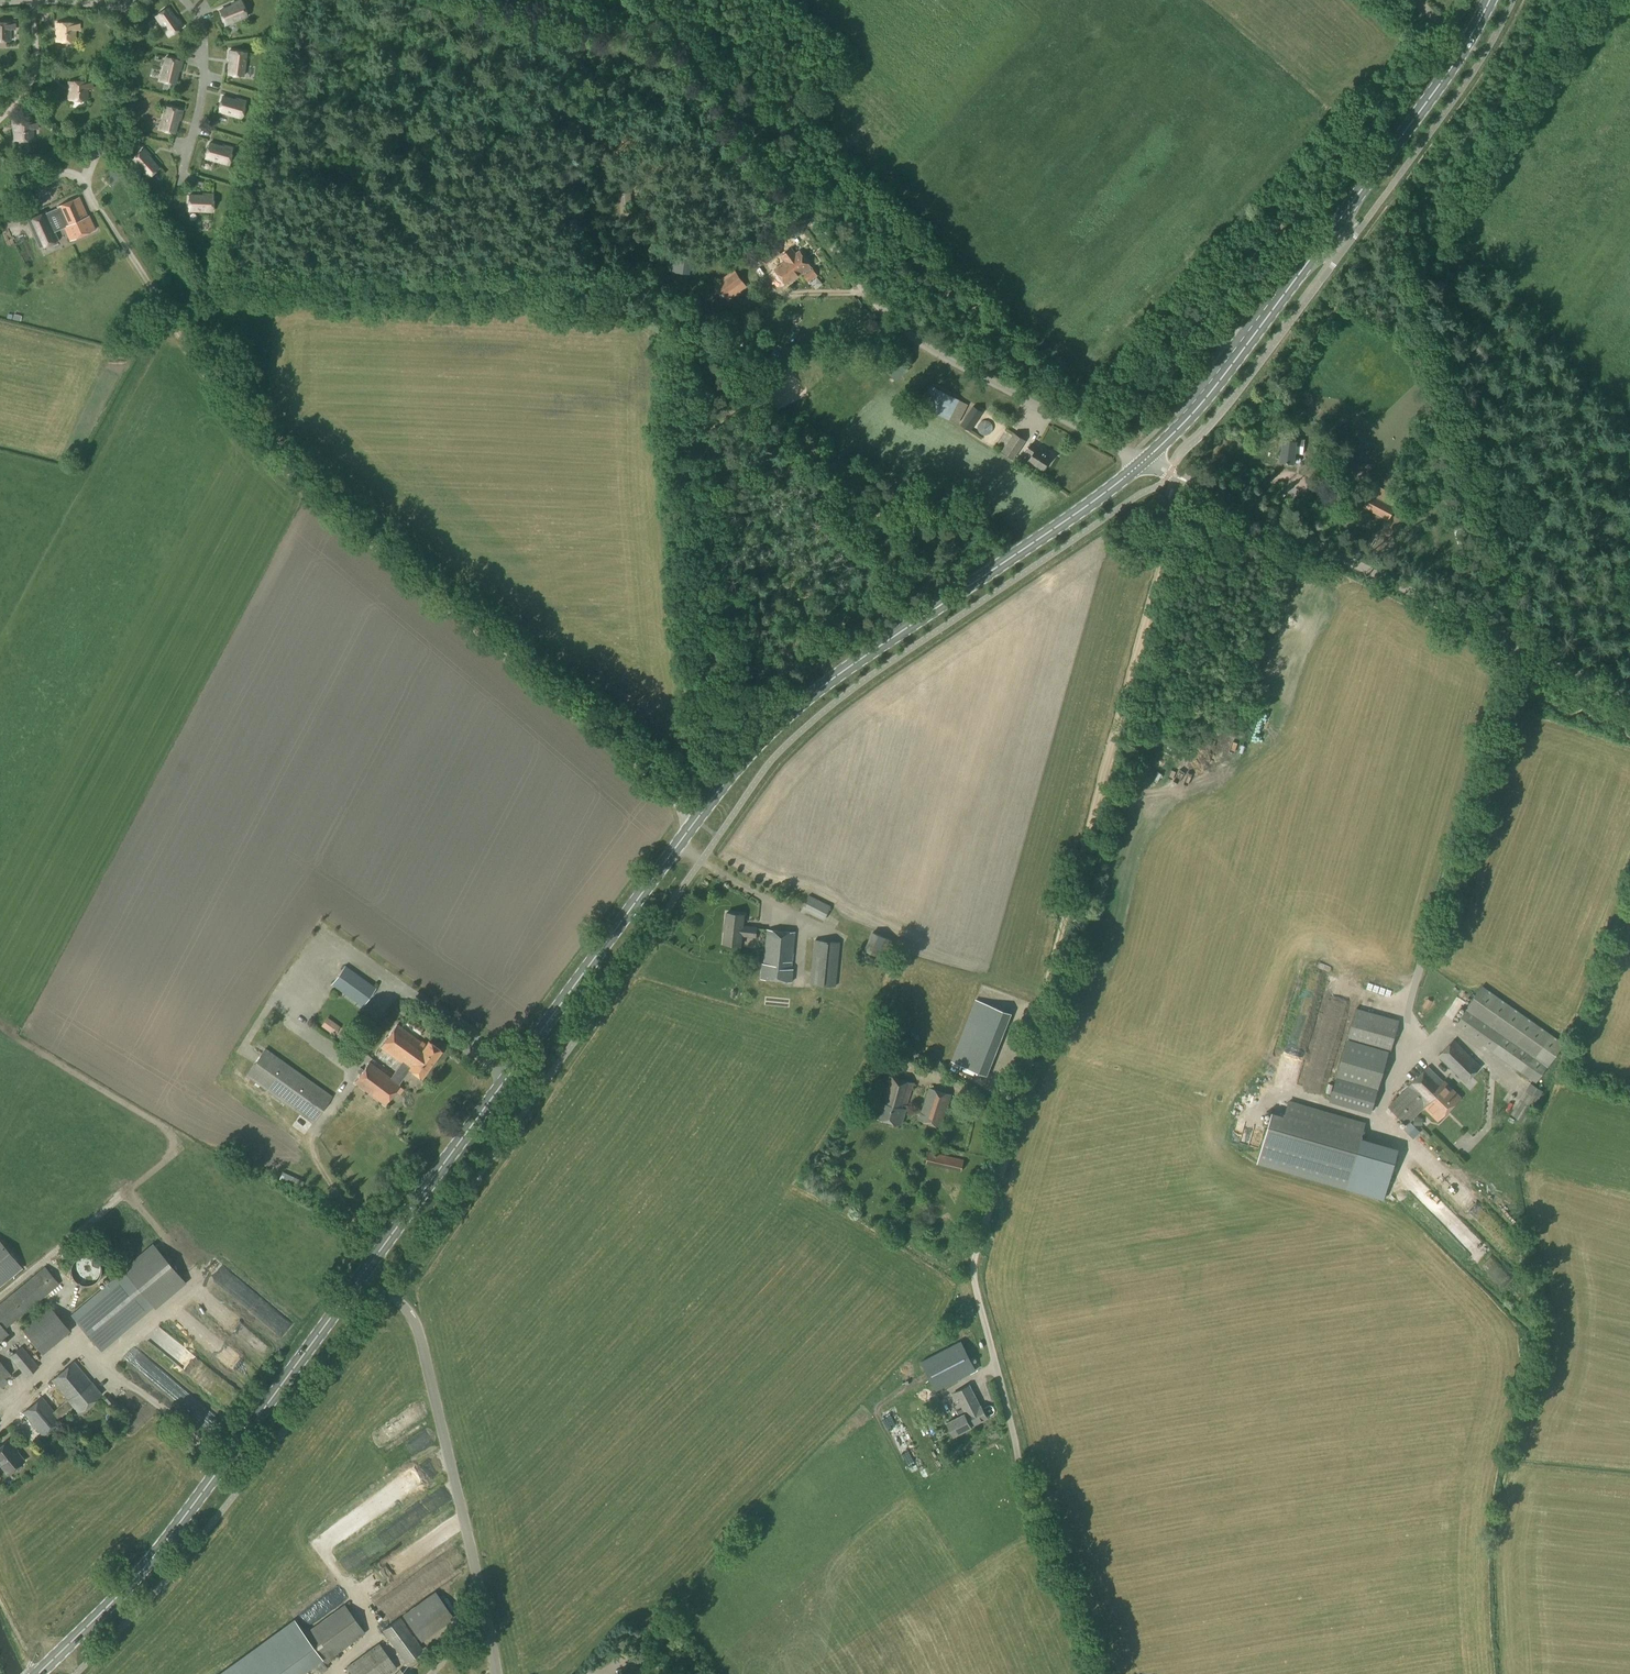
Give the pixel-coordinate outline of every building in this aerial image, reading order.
[(225,25),(247,16),(241,0),(232,4),(232,6),(220,11),(225,25)] [(175,19),(167,8),(155,16),(169,36),(183,26),(177,18),(175,19)] [(10,41),(10,22),(0,23),(0,41),(10,41)] [(56,42),(75,42),(75,24),(56,24),(56,42)] [(243,76),(246,53),(229,50),(228,61),(230,61),(228,74),(243,76)] [(180,71),(182,61),(166,57),(160,80),(175,84),(178,70),(180,71)] [(87,100),(87,82),(69,82),(69,100),(87,100)] [(235,100),(222,97),(218,111),(241,118),(246,102),(236,99),(235,100)] [(180,120),(182,110),(166,106),(160,129),(174,133),(178,120),(180,120)] [(14,141),(33,141),(33,122),(14,122),(14,141)] [(222,148),(209,144),(205,159),(228,165),(232,149),(223,146),(222,148)] [(147,177),(158,168),(149,157),(151,156),(144,148),(131,159),(147,177)] [(111,186),(127,172),(119,162),(102,176),(111,186)] [(41,195),(52,190),(46,177),(35,182),(41,195)] [(620,214),(636,212),(634,189),(618,191),(620,214)] [(212,211),(213,195),(203,194),(203,196),(189,195),(188,210),(212,211)] [(70,240),(95,230),(89,216),(87,216),(79,197),(57,207),(58,208),(46,213),(45,212),(27,220),(40,248),(58,240),(54,231),(64,227),(70,240)] [(752,245),(753,246),(757,250),(756,251),(766,264),(780,254),(770,240),(763,246),(759,240),(752,245)] [(782,256),(785,261),(774,269),(786,285),(803,273),(809,282),(818,275),(811,267),(799,251),(795,254),(793,252),(794,251),(792,248),(782,256)] [(744,283),(736,271),(724,280),(723,279),(716,284),(724,295),(730,290),(731,292),(744,283)] [(787,372),(797,352),(792,350),(784,346),(774,366),(782,369),(787,372)] [(895,381),(909,370),(901,360),(887,371),(895,381)] [(959,424),(969,405),(931,386),(921,405),(959,424)] [(970,431),(983,412),(973,406),(960,425),(970,431)] [(983,437),(994,439),(996,429),(985,427),(983,437)] [(1013,459),(1025,440),(1014,433),(1002,452),(1013,459)] [(1064,445),(1056,438),(1048,448),(1055,455),(1064,445)] [(1302,454),(1304,439),(1296,438),(1296,441),(1283,440),(1281,461),(1293,463),(1294,453),(1302,454)] [(1045,469),(1048,464),(1047,463),(1051,457),(1031,444),(1027,450),(1032,454),(1028,461),(1043,470),(1044,469),(1045,469)] [(1363,507),(1388,520),(1400,498),(1374,485),(1370,493),(1363,507)] [(824,920),(831,906),(809,895),(801,909),(824,920)] [(741,945),(742,935),(755,937),(756,927),(743,926),(744,914),(727,913),(723,943),(741,945)] [(791,969),(795,932),(767,930),(764,963),(762,963),(761,979),(792,982),(793,969),(791,969)] [(888,960),(895,942),(886,938),(871,932),(864,950),(888,960)] [(835,986),(840,942),(815,940),(811,983),(835,986)] [(362,1006),(375,988),(345,966),(332,984),(362,1006)] [(1547,1068),(1564,1044),(1550,1034),(1482,986),(1455,1025),(1522,1073),(1536,1082),(1547,1067),(1547,1068)] [(985,1075),(989,1066),(1009,1013),(976,1000),(952,1061),(985,1075)] [(1389,1052),(1398,1020),(1356,1008),(1347,1040),(1389,1052)] [(1302,1022),(1305,1012),(1300,1010),(1294,1026),(1307,1030),(1309,1025),(1302,1022)] [(334,1035),(340,1027),(327,1017),(321,1025),(334,1035)] [(380,1047),(401,1063),(390,1078),(369,1062),(354,1082),(384,1104),(399,1084),(398,1084),(409,1069),(421,1078),(441,1050),(428,1041),(425,1046),(397,1025),(380,1047)] [(1465,1082),(1481,1066),(1454,1040),(1438,1055),(1465,1082)] [(313,1123),(317,1117),(332,1096),(265,1048),(251,1069),(246,1076),(313,1123)] [(1388,1107),(1406,1125),(1425,1107),(1438,1120),(1460,1097),(1449,1086),(1450,1086),(1444,1080),(1443,1081),(1428,1067),(1408,1087),(1388,1107)] [(905,1109),(913,1083),(888,1075),(880,1101),(879,1101),(875,1116),(901,1124),(906,1109),(905,1109)] [(1370,1113),(1377,1089),(1352,1081),(1353,1080),(1337,1075),(1330,1101),(1362,1110),(1370,1113)] [(1524,1123),(1543,1091),(1530,1083),(1511,1114),(1524,1123)] [(941,1127),(952,1094),(929,1087),(919,1120),(941,1127)] [(1346,1189),(1353,1163),(1365,1123),(1289,1101),(1285,1115),(1272,1112),(1257,1164),(1346,1189)] [(1468,1134),(1458,1146),(1467,1154),(1477,1142),(1468,1134)] [(961,1173),(964,1160),(928,1151),(925,1164),(961,1173)] [(1418,1198),(1430,1189),(1426,1183),(1413,1191),(1418,1198)] [(1373,1196),(1378,1200),(1386,1192),(1380,1187),(1373,1196)] [(155,1309),(186,1283),(152,1243),(121,1269),(123,1271),(71,1315),(101,1350),(153,1307),(155,1309)] [(0,1244),(0,1284),(20,1268),(0,1244)] [(101,1267),(101,1263),(100,1260),(98,1257),(96,1254),(93,1252),(89,1251),(85,1250),(82,1251),(78,1253),(76,1255),(73,1258),(72,1261),(71,1265),(72,1269),(73,1272),(75,1275),(78,1278),(82,1279),(85,1280),(89,1280),(93,1279),(96,1277),(98,1274),(100,1271),(101,1267)] [(9,1334),(4,1328),(58,1284),(45,1267),(0,1304),(0,1342),(9,1334)] [(242,1300),(248,1309),(258,1302),(252,1293),(242,1300)] [(57,1301),(53,1304),(62,1314),(65,1311),(57,1301)] [(39,1350),(67,1327),(50,1306),(22,1329),(39,1350)] [(934,1394),(971,1371),(955,1343),(917,1365),(934,1394)] [(26,1376),(38,1367),(22,1346),(10,1356),(26,1376)] [(101,1394),(91,1382),(73,1361),(52,1380),(66,1397),(63,1399),(65,1401),(53,1411),(41,1397),(23,1412),(42,1435),(61,1420),(59,1418),(72,1406),(78,1413),(101,1394)] [(10,1374),(0,1362),(0,1382),(10,1374)] [(971,1426),(987,1417),(981,1406),(980,1406),(969,1385),(953,1393),(958,1403),(960,1402),(962,1405),(963,1404),(964,1407),(957,1411),(959,1416),(947,1422),(954,1435),(971,1426)] [(118,1405),(109,1394),(103,1399),(110,1407),(113,1405),(115,1407),(118,1405)] [(7,1440),(0,1445),(0,1464),(8,1474),(24,1461),(7,1440)] [(920,1457),(924,1453),(916,1442),(912,1446),(920,1457)] [(50,1449),(40,1449),(40,1463),(50,1463),(50,1449)] [(436,1460),(424,1475),(432,1481),(444,1467),(436,1460)] [(440,1494),(410,1519),(418,1529),(448,1505),(440,1494)] [(343,1526),(350,1535),(363,1525),(356,1516),(343,1526)] [(334,1575),(349,1568),(345,1558),(330,1565),(334,1575)] [(421,1640),(453,1617),(435,1592),(403,1615),(421,1640)] [(364,1632),(344,1605),(304,1634),(294,1619),(219,1673),(302,1673),(310,1668),(315,1673),(320,1673),(328,1668),(325,1664),(333,1658),(332,1656),(364,1632)] [(405,1662),(422,1649),(399,1618),(382,1630),(405,1662)] [(397,1668),(379,1643),(346,1667),(351,1673),(388,1673),(397,1668)]
